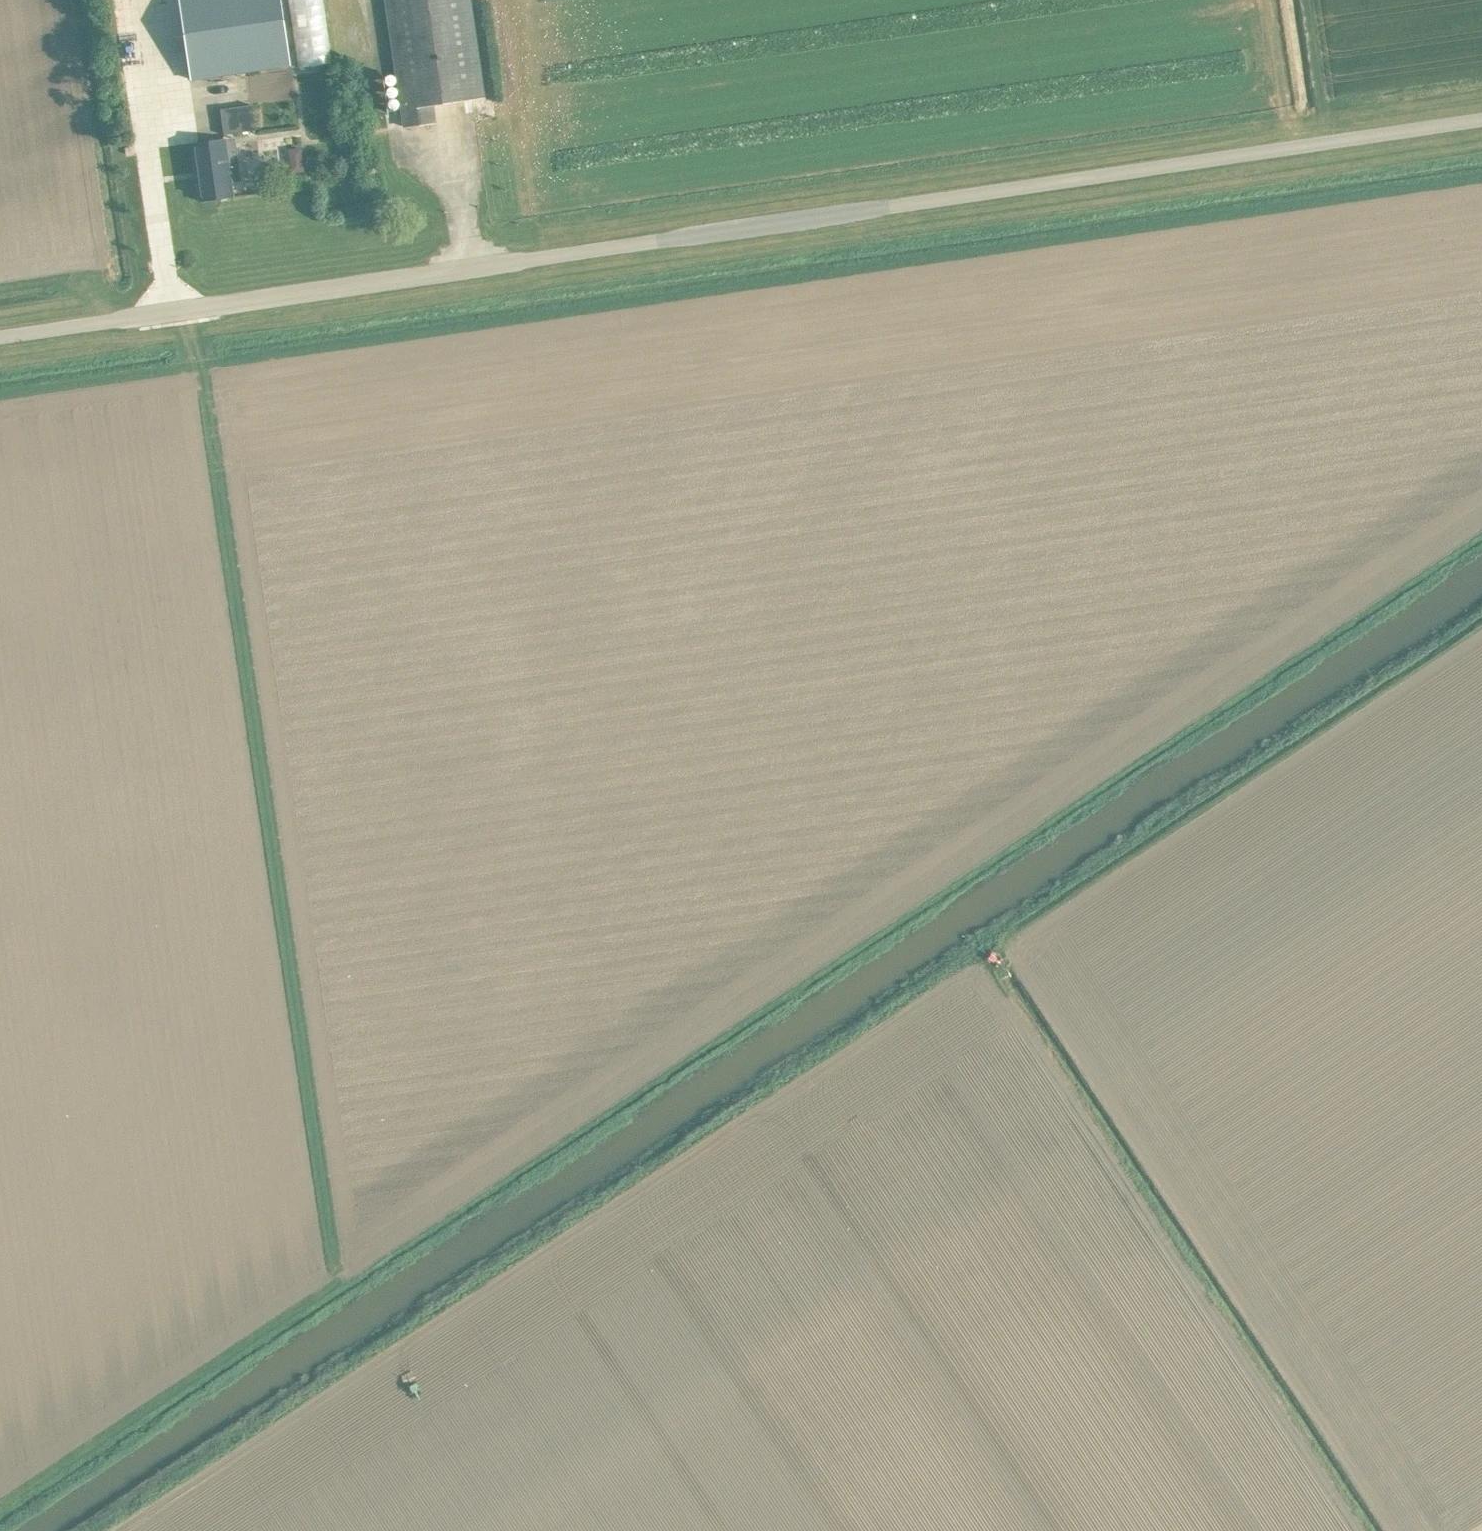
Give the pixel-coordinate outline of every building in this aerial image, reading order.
[(288,65),(278,0),(177,0),(189,80),(288,65)] [(322,0),(287,0),(296,68),(331,63),(322,0)] [(403,127),(433,123),(430,105),(481,98),(467,0),(384,0),(403,127)] [(222,135),(254,130),(250,105),(218,109),(222,135)] [(235,149),(224,150),(223,139),(190,144),(198,201),(231,197),(229,182),(239,181),(235,149)]
